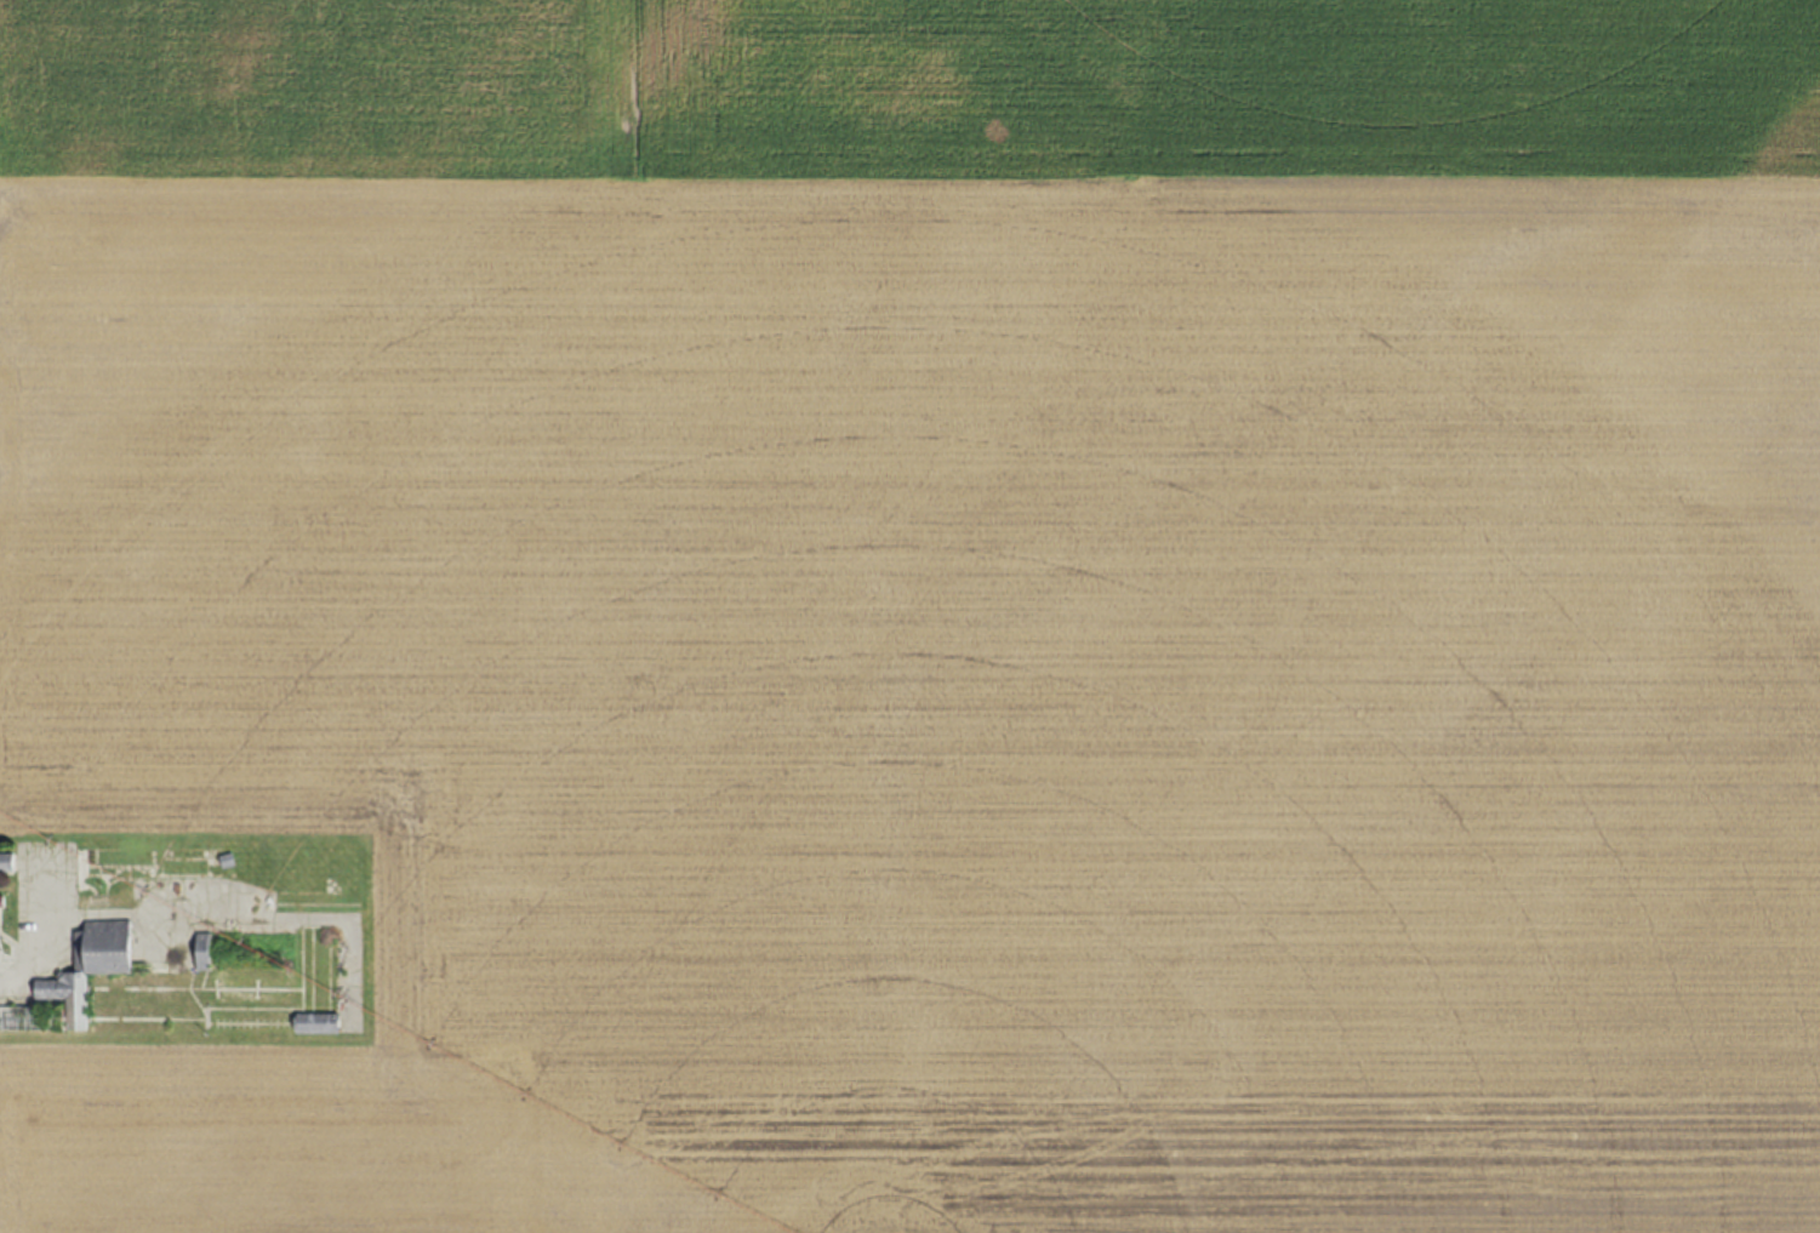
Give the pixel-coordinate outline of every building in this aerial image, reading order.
[(0,853),(0,872),(13,872),(13,853),(0,853)] [(87,974),(132,974),(131,922),(85,922),(85,933),(75,933),(75,978),(35,978),(35,1000),(65,999),(65,1007),(0,1007),(0,1031),(88,1030),(87,974)] [(210,969),(210,934),(196,934),(196,969),(210,969)] [(296,1033),(338,1033),(338,1013),(296,1013),(296,1033)]
